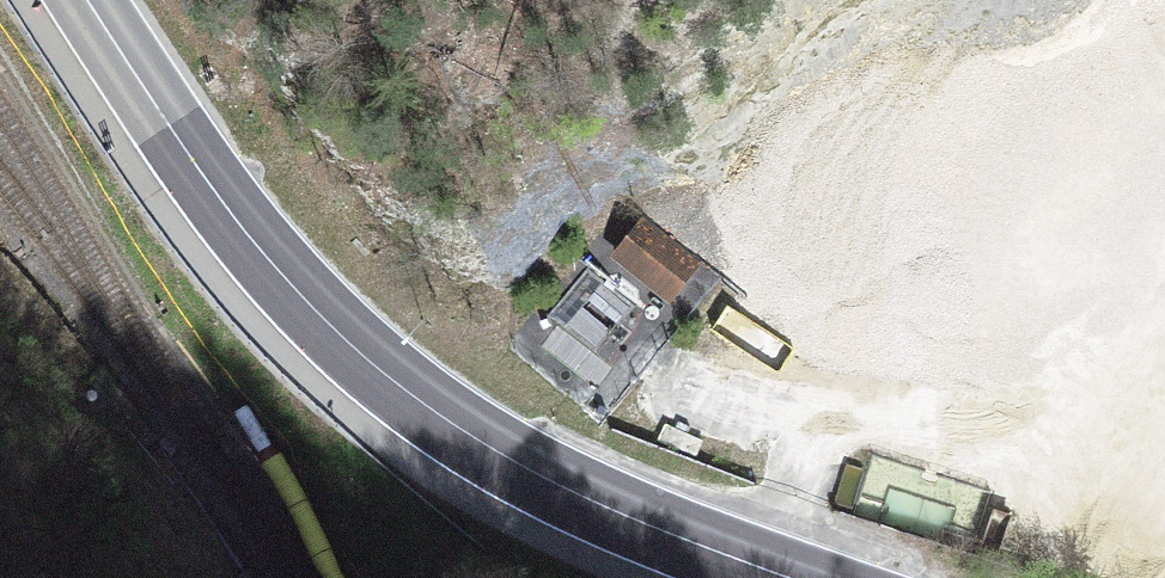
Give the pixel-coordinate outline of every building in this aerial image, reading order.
[(693,263),(635,222),(606,262),(663,303),(693,263)]
